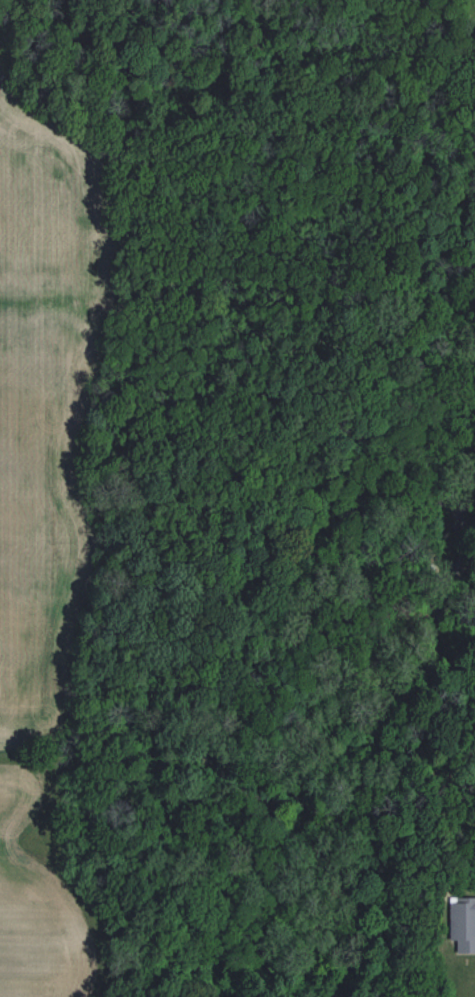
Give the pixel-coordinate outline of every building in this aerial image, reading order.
[(468,897),(468,902),(449,902),(449,940),(456,940),(457,953),(474,952),(474,896),(468,897)]
